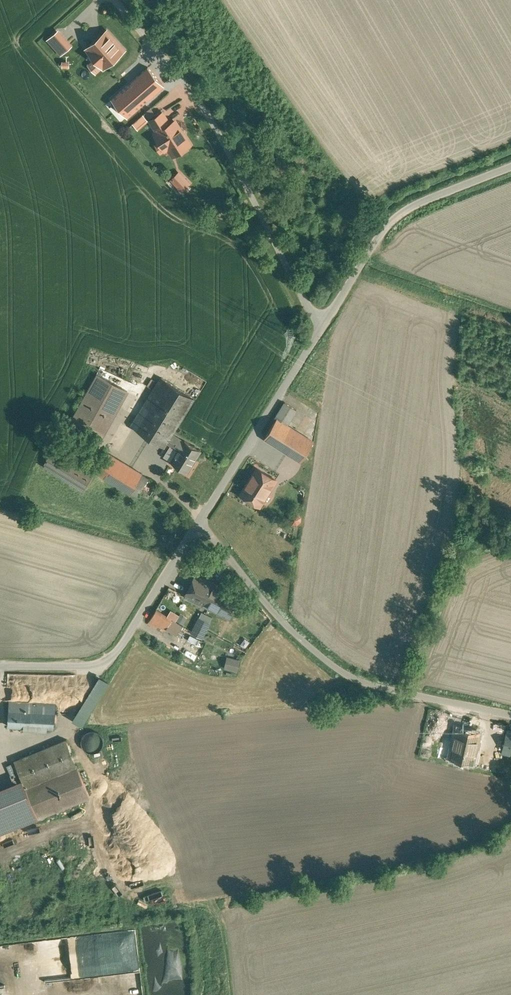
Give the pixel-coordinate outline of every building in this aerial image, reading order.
[(124,49),(107,30),(87,48),(104,67),(124,49)] [(148,67),(112,98),(128,116),(164,85),(148,67)] [(164,85),(128,116),(134,123),(169,92),(164,85)] [(163,112),(150,120),(157,132),(170,123),(163,112)] [(157,132),(155,133),(160,142),(165,139),(170,145),(168,146),(173,155),(191,144),(184,133),(183,133),(175,121),(170,123),(157,132)] [(128,391),(98,374),(71,422),(101,438),(128,391)] [(162,377),(132,425),(164,445),(166,442),(171,433),(172,434),(194,397),(162,377)] [(277,419),(264,438),(278,447),(291,427),(287,425),(297,410),(285,402),(275,418),(277,419)] [(314,442),(291,427),(278,447),(301,462),(314,442)] [(201,450),(185,440),(184,441),(172,434),(171,433),(166,442),(179,450),(171,462),(187,472),(188,471),(189,471),(193,464),(192,464),(201,450)] [(142,473),(107,452),(98,467),(95,471),(96,471),(130,493),(142,473)] [(282,475),(261,462),(250,480),(269,492),(271,493),(282,475)] [(142,473),(130,493),(138,497),(149,478),(142,473)] [(269,492),(250,480),(241,494),(260,506),(269,492)] [(211,581),(188,570),(177,591),(200,603),(211,581)] [(238,595),(211,581),(200,603),(227,616),(238,595)] [(172,619),(157,608),(147,622),(156,628),(159,624),(165,629),(172,619)] [(211,622),(200,616),(192,632),(203,638),(211,622)] [(242,660),(228,657),(226,666),(239,670),(242,660)] [(109,681),(99,676),(73,719),(82,725),(109,681)] [(56,703),(9,701),(8,726),(55,728),(56,703)] [(480,734),(457,728),(451,757),(473,762),(480,734)] [(103,745),(103,741),(102,737),(100,733),(96,731),(92,730),(88,731),(84,734),(82,737),(81,741),(82,746),(85,749),(88,752),(92,752),(97,751),(100,749),(103,745)] [(66,739),(14,760),(21,778),(26,789),(78,767),(66,739)] [(78,767),(26,789),(38,817),(90,796),(78,767)] [(0,787),(0,833),(38,817),(26,789),(21,778),(0,787)]
